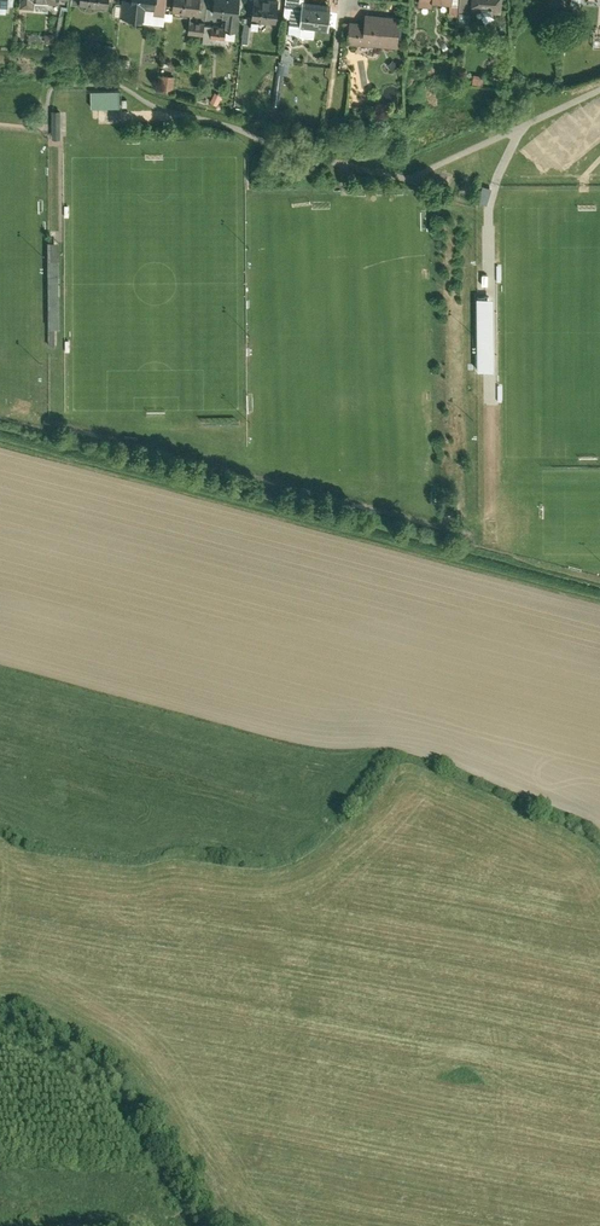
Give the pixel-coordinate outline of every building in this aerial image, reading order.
[(107,9),(108,0),(79,0),(78,5),(107,9)] [(132,1),(122,0),(120,18),(143,20),(144,10),(152,11),(154,11),(155,0),(132,0),(132,1)] [(154,11),(152,11),(151,17),(164,18),(166,0),(155,0),(154,11)] [(171,12),(197,15),(199,0),(172,0),(171,12)] [(211,16),(221,17),(221,15),(230,16),(228,31),(235,31),(238,0),(213,0),(211,16)] [(278,0),(253,0),(251,19),(250,21),(275,24),(276,17),(278,0)] [(287,28),(294,29),(294,26),(299,27),(302,3),(302,2),(302,0),(291,0),(289,19),(287,28)] [(418,8),(432,9),(432,4),(450,5),(451,6),(452,0),(419,0),(418,8)] [(451,6),(450,5),(449,14),(458,15),(459,0),(452,0),(451,6)] [(458,15),(470,16),(470,12),(471,0),(459,0),(458,15)] [(470,12),(500,15),(501,0),(471,0),(470,12)] [(302,3),(299,27),(294,26),(294,29),(293,36),(298,37),(298,36),(314,38),(315,31),(326,32),(330,7),(319,6),(319,4),(310,3),(310,4),(302,3)] [(347,44),(396,49),(399,22),(390,21),(391,16),(364,14),(363,22),(349,21),(349,24),(342,23),(341,43),(347,43),(347,44)] [(250,21),(251,19),(243,18),(240,43),(248,43),(250,21)] [(203,22),(187,20),(186,35),(202,36),(203,26),(203,22)] [(216,47),(217,41),(209,40),(210,29),(210,27),(203,26),(202,36),(201,45),(216,47)] [(224,40),(225,30),(210,29),(209,40),(217,41),(224,41),(224,40)] [(235,41),(235,31),(228,31),(225,30),(224,40),(235,41)] [(446,40),(436,44),(440,53),(450,48),(446,40)] [(283,47),(281,59),(292,61),(294,48),(283,47)] [(159,92),(172,93),(175,66),(162,65),(159,92)] [(472,75),(470,86),(482,88),(484,77),(472,75)] [(118,94),(98,94),(98,107),(118,107),(118,94)] [(61,113),(51,113),(50,135),(50,140),(60,140),(61,113)] [(479,201),(488,202),(491,186),(482,184),(479,201)] [(476,295),(477,368),(494,368),(494,295),(476,295)]
